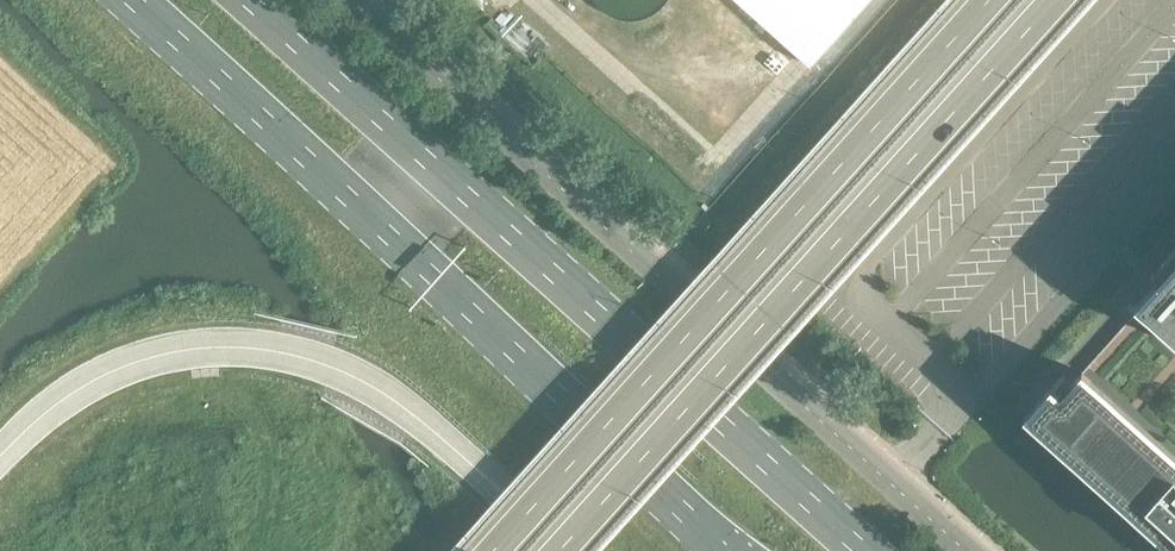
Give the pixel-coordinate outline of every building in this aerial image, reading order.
[(593,1),(602,12),(614,19),(627,23),(641,22),(654,16),(665,8),(670,0),(593,0),(593,1)] [(811,65),(869,0),(738,0),(811,65)] [(1152,274),(1159,280),(1135,306),(1139,309),(1174,342),(1174,249),(1152,274)] [(1139,309),(1083,373),(1174,456),(1174,342),(1139,309)] [(1083,373),(1060,399),(1050,391),(1065,374),(1064,373),(1024,417),(1173,550),(1174,550),(1174,456),(1083,373)]
